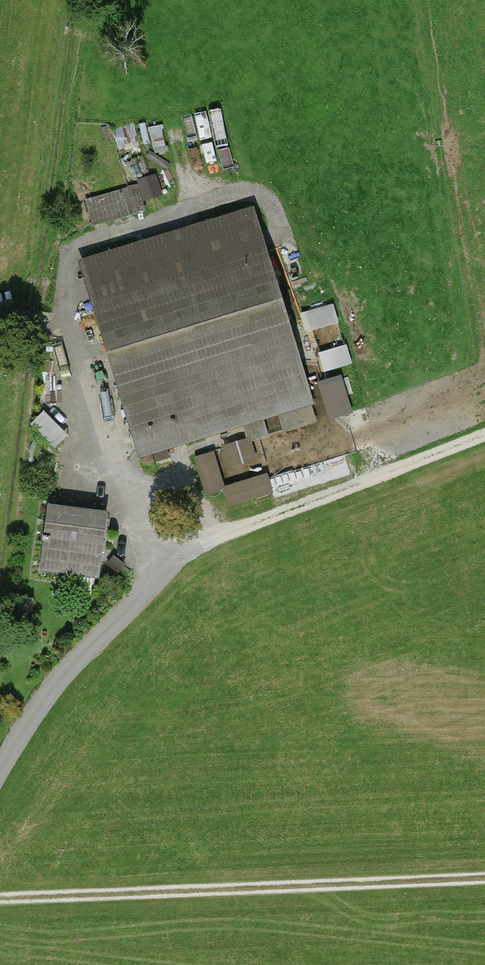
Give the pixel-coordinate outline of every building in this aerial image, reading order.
[(141,181),(87,197),(95,222),(148,206),(141,181)] [(257,211),(80,261),(137,457),(313,407),(257,211)] [(335,302),(307,311),(312,327),(340,318),(335,302)] [(350,342),(321,349),(326,368),(355,361),(350,342)] [(329,415),(353,412),(347,373),(323,377),(329,415)] [(270,461),(273,471),(336,454),(330,434),(323,436),(318,420),(290,428),(297,453),(270,461)] [(205,493),(224,487),(229,506),(272,494),(266,475),(226,486),(216,453),(195,459),(205,493)] [(107,514),(51,507),(43,569),(100,576),(107,514)]
